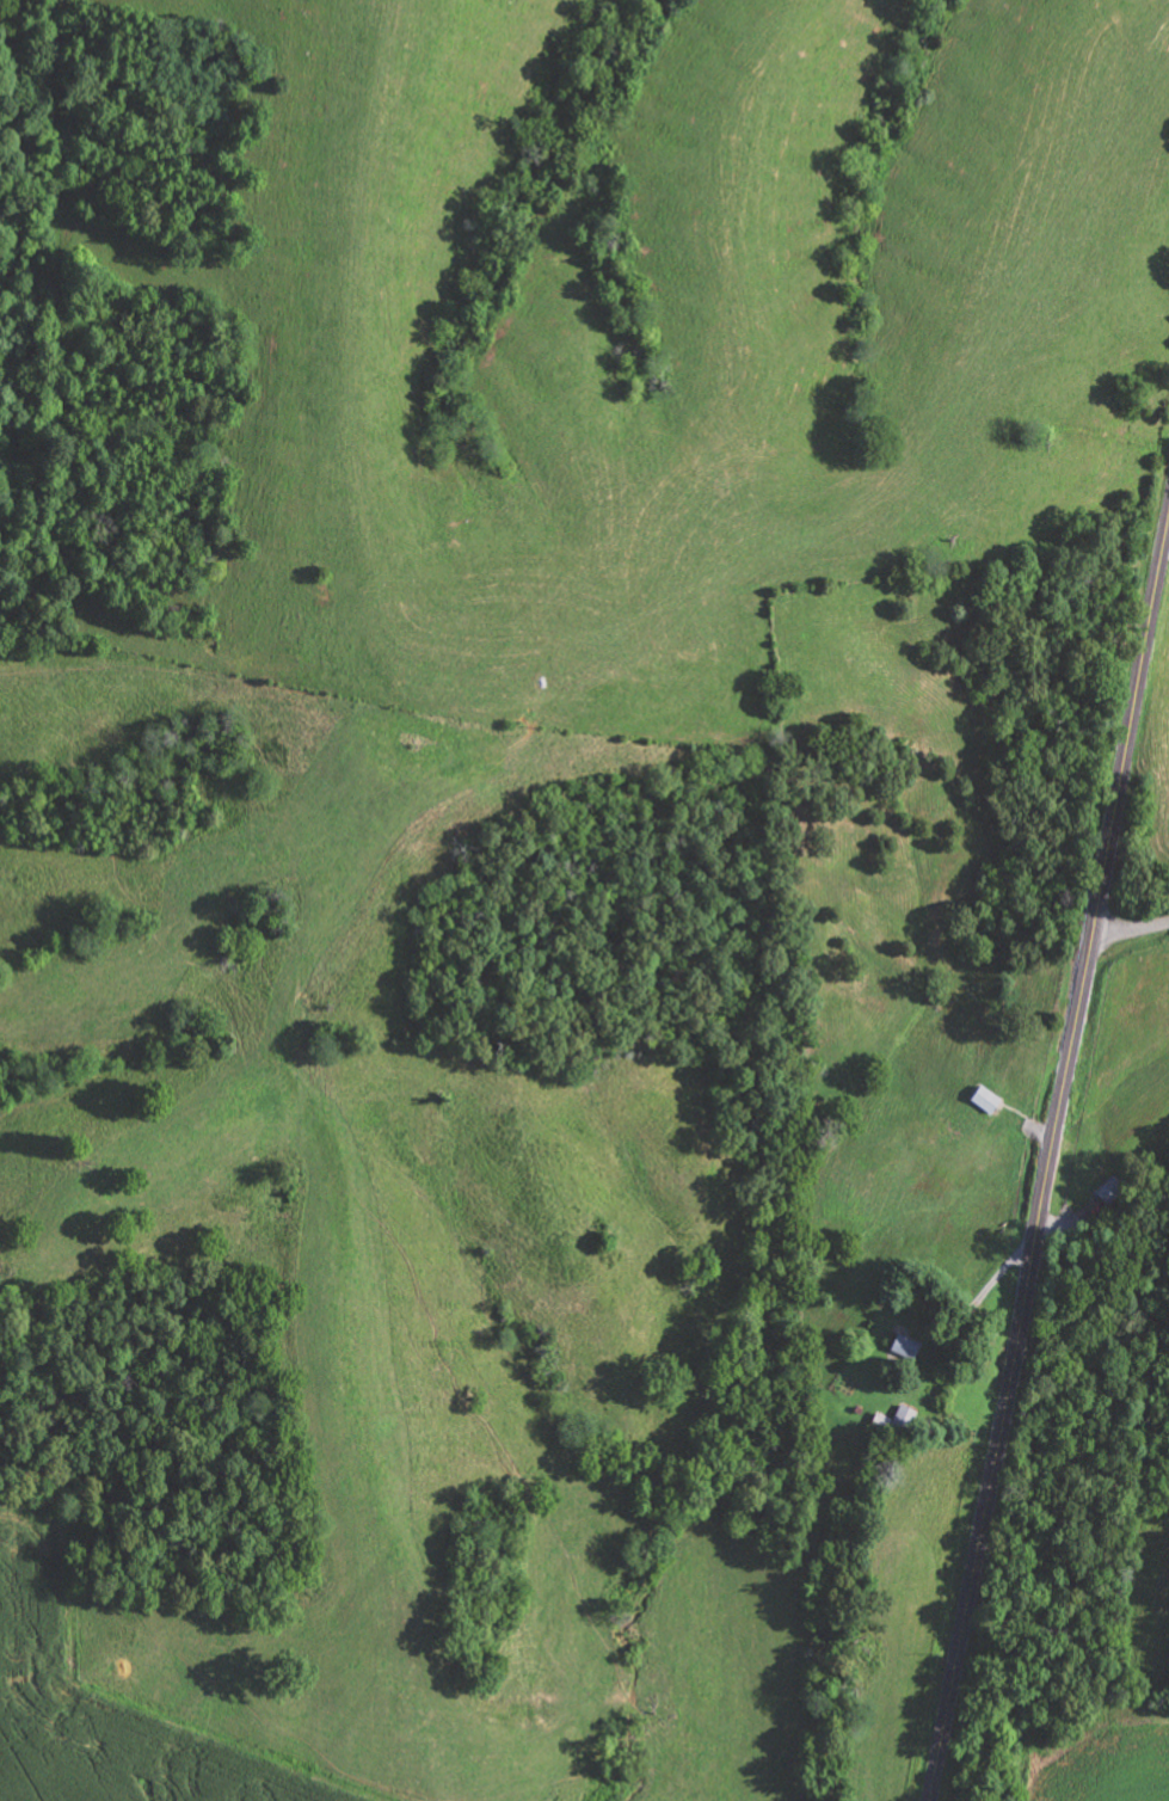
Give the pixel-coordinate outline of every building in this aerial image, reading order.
[(968,1102),(988,1117),(999,1102),(979,1087),(968,1102)] [(914,1346),(891,1335),(882,1353),(905,1364),(914,1346)]
